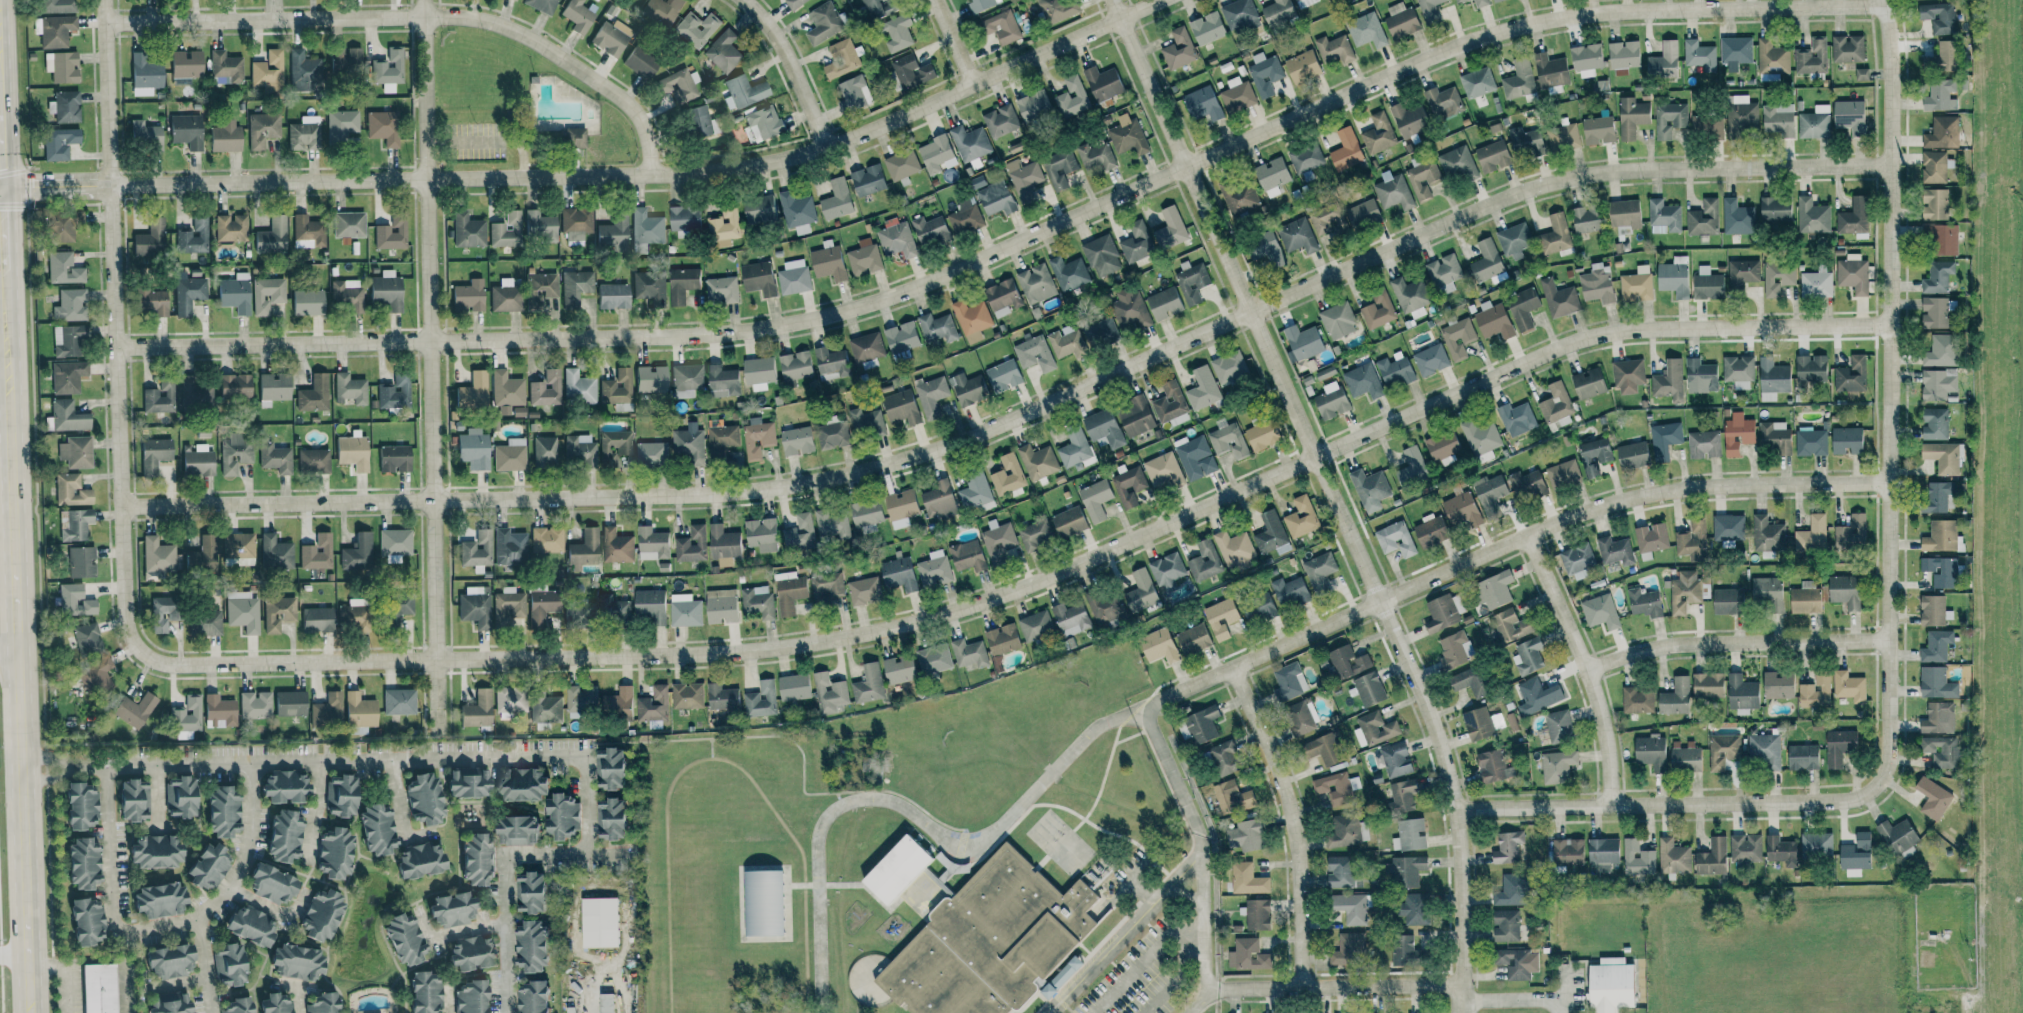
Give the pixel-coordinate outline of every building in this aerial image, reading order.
[(41,13),(75,12),(75,0),(41,0),(41,13)] [(522,3),(550,16),(558,0),(524,0),(522,3)] [(570,30),(581,36),(599,8),(587,1),(588,1),(586,0),(569,0),(560,14),(575,23),(570,30)] [(662,0),(648,0),(641,12),(668,29),(686,0),(667,0),(666,2),(662,0)] [(785,0),(792,12),(810,0),(785,0)] [(816,28),(806,32),(812,45),(845,30),(832,0),(808,11),(816,28)] [(894,0),(862,0),(872,22),(899,9),(894,0)] [(973,15),(1002,2),(1001,0),(966,0),(973,15)] [(1077,0),(1037,0),(1048,26),(1082,12),(1077,0)] [(1233,35),(1261,23),(1251,0),(1238,0),(1220,7),(1233,35)] [(1269,27),(1297,16),(1290,0),(1274,0),(1275,3),(1261,8),(1269,27)] [(1319,1),(1319,0),(1296,0),(1299,9),(1319,1)] [(1442,21),(1436,5),(1450,0),(1417,0),(1427,26),(1442,21)] [(1488,0),(1474,0),(1477,9),(1489,5),(1488,0)] [(1412,6),(1405,9),(1402,1),(1387,8),(1391,16),(1384,19),(1393,40),(1421,28),(1412,6)] [(1919,5),(1919,20),(1932,20),(1933,35),(1956,34),(1955,3),(1919,5)] [(1022,37),(1010,9),(978,23),(984,37),(995,32),(1001,47),(1022,37)] [(702,22),(690,11),(673,29),(696,50),(722,22),(711,12),(702,22)] [(1199,47),(1227,35),(1217,11),(1189,22),(1199,47)] [(1376,50),(1388,44),(1374,11),(1345,23),(1356,47),(1372,40),(1376,50)] [(913,25),(908,13),(883,23),(890,40),(885,42),(890,54),(914,44),(907,27),(913,25)] [(41,49),(67,48),(67,33),(77,32),(77,16),(35,17),(35,33),(41,33),(41,49)] [(612,25),(603,20),(591,44),(618,58),(633,30),(615,20),(612,25)] [(1170,31),(1175,43),(1161,49),(1170,71),(1198,59),(1184,25),(1170,31)] [(739,37),(728,27),(703,53),(726,75),(744,56),(731,44),(739,37)] [(1343,64),(1355,59),(1346,34),(1328,41),(1325,36),(1314,40),(1324,64),(1340,57),(1343,64)] [(1832,62),(1863,63),(1864,36),(1848,35),(1848,36),(1833,36),(1832,62)] [(1795,50),(1795,74),(1826,73),(1826,36),(1811,36),(1811,49),(1795,50)] [(828,46),(835,62),(823,67),(829,80),(862,66),(850,37),(828,46)] [(1720,38),(1721,63),(1727,63),(1728,73),(1738,72),(1737,63),(1752,63),(1752,38),(1720,38)] [(1758,38),(1759,74),(1789,73),(1789,47),(1772,48),(1772,38),(1758,38)] [(1715,46),(1698,47),(1698,39),(1684,39),(1685,66),(1703,65),(1703,73),(1716,72),(1715,46)] [(1662,40),(1662,56),(1647,57),(1647,76),(1678,76),(1678,40),(1662,40)] [(1608,44),(1611,70),(1641,66),(1639,41),(1623,42),(1608,44)] [(1938,41),(1939,72),(1957,72),(1957,41),(1938,41)] [(1595,76),(1594,68),(1603,68),(1601,44),(1571,47),(1573,72),(1580,71),(1581,78),(1595,76)] [(623,65),(649,80),(660,60),(634,45),(623,65)] [(403,46),(389,46),(390,67),(386,67),(386,59),(372,59),(372,83),(383,83),(383,93),(394,92),(394,83),(403,83),(403,46)] [(362,70),(361,47),(332,49),(333,72),(362,70)] [(291,91),(316,90),(316,82),(323,82),(323,58),(303,59),(303,48),(290,49),(291,91)] [(225,49),(211,49),(212,84),(243,83),(242,57),(225,57),(225,49)] [(251,86),(265,86),(265,93),(283,93),(282,49),(267,49),(267,62),(251,62),(251,86)] [(1323,73),(1312,49),(1284,61),(1294,84),(1310,78),(1323,73)] [(172,51),(172,78),(202,78),(202,51),(172,51)] [(1566,57),(1548,60),(1547,51),(1534,54),(1540,89),(1570,83),(1566,57)] [(45,53),(45,72),(52,71),(52,83),(78,82),(78,52),(45,53)] [(163,88),(162,58),(148,58),(148,52),(131,52),(133,96),(152,95),(152,88),(163,88)] [(1251,56),(1255,65),(1248,67),(1261,100),(1275,95),(1271,83),(1285,78),(1276,55),(1265,59),(1262,52),(1251,56)] [(931,63),(918,67),(913,53),(891,62),(902,91),(937,78),(931,63)] [(1512,59),(1516,76),(1501,79),(1505,100),(1536,93),(1528,56),(1512,59)] [(1115,67),(1099,73),(1096,65),(1083,70),(1097,104),(1125,92),(1115,67)] [(1497,90),(1489,66),(1459,76),(1467,100),(1497,90)] [(660,95),(671,90),(678,105),(699,96),(686,67),(654,81),(660,95)] [(724,81),(730,96),(724,98),(729,111),(771,94),(765,80),(749,87),(744,73),(724,81)] [(1091,107),(1077,73),(1063,79),(1068,91),(1055,97),(1064,119),(1091,107)] [(873,102),(862,74),(837,84),(848,112),(873,102)] [(1226,81),(1229,88),(1219,93),(1229,116),(1258,103),(1248,80),(1241,83),(1238,76),(1226,81)] [(1957,80),(1930,79),(1929,97),(1923,97),(1923,111),(1949,111),(1949,92),(1956,92),(1957,80)] [(1183,94),(1191,120),(1209,114),(1211,122),(1223,119),(1212,85),(1183,94)] [(1436,87),(1422,92),(1433,121),(1464,109),(1455,86),(1438,92),(1436,87)] [(1053,114),(1044,89),(1015,100),(1025,125),(1053,114)] [(48,113),(55,113),(56,123),(80,122),(79,91),(54,91),(55,101),(48,102),(48,113)] [(1758,103),(1748,102),(1748,96),(1728,96),(1727,139),(1741,139),(1741,131),(1758,131),(1758,103)] [(1620,97),(1621,141),(1636,140),(1636,125),(1651,124),(1650,103),(1635,103),(1635,97),(1620,97)] [(1865,101),(1834,101),(1835,128),(1851,127),(1852,137),(1865,137),(1865,101)] [(1390,107),(1403,139),(1430,127),(1420,103),(1405,109),(1402,102),(1390,107)] [(756,143),(785,132),(774,103),(745,114),(756,143)] [(1021,128),(1011,103),(997,108),(998,109),(982,115),(991,139),(1021,128)] [(1688,127),(1687,104),(1656,104),(1657,141),(1672,141),(1672,127),(1688,127)] [(1763,132),(1780,132),(1780,138),(1794,138),(1793,104),(1762,105),(1763,132)] [(1798,114),(1799,139),(1830,138),(1829,105),(1814,105),(1814,113),(1798,114)] [(1398,144),(1383,109),(1370,115),(1375,128),(1360,134),(1369,156),(1398,144)] [(358,110),(327,111),(328,143),(348,143),(347,132),(359,132),(358,110)] [(367,112),(367,138),(385,138),(385,148),(399,147),(398,111),(367,112)] [(249,114),(250,150),(264,150),(264,138),(280,138),(280,113),(249,114)] [(1137,117),(1130,120),(1127,113),(1117,117),(1120,125),(1108,129),(1117,155),(1135,148),(1138,156),(1150,152),(1137,117)] [(1692,115),(1692,137),(1723,136),(1723,114),(1692,115)] [(170,116),(171,142),(188,142),(188,152),(202,151),(201,115),(170,116)] [(1582,120),(1586,146),(1601,143),(1601,144),(1616,142),(1612,115),(1582,120)] [(1922,147),(1947,148),(1948,117),(1933,117),(1933,136),(1923,135),(1922,147)] [(131,119),(132,147),(162,146),(161,126),(144,126),(143,119),(131,119)] [(320,123),(288,124),(288,150),(320,150),(320,123)] [(983,126),(965,133),(962,124),(950,129),(962,164),(972,161),(971,160),(992,153),(983,126)] [(1553,129),(1558,150),(1581,145),(1577,124),(1553,129)] [(1336,131),(1342,147),(1329,152),(1336,171),(1364,161),(1351,125),(1336,131)] [(241,151),(240,126),(210,127),(211,152),(241,151)] [(1540,129),(1523,133),(1521,126),(1508,129),(1514,154),(1533,150),(1534,156),(1546,153),(1540,129)] [(46,161),(69,160),(68,144),(81,143),(80,129),(45,130),(46,161)] [(566,129),(585,129),(585,134),(585,147),(566,148),(566,135),(566,129)] [(957,165),(946,133),(932,137),(934,143),(919,147),(928,176),(944,171),(943,169),(957,165)] [(1485,175),(1498,169),(1513,163),(1503,139),(1475,150),(1485,175)] [(1118,166),(1107,141),(1090,149),(1088,142),(1076,148),(1086,171),(1102,165),(1105,172),(1118,166)] [(1297,175),(1325,163),(1316,141),(1288,153),(1297,175)] [(1438,156),(1448,181),(1465,174),(1469,182),(1480,177),(1466,144),(1438,156)] [(883,160),(893,183),(921,170),(911,147),(883,160)] [(1078,170),(1070,147),(1041,158),(1054,193),(1069,188),(1064,174),(1078,170)] [(1923,183),(1947,183),(1947,152),(1923,152),(1923,183)] [(1277,186),(1292,180),(1282,156),(1254,168),(1267,199),(1280,194),(1277,186)] [(1037,161),(1022,167),(1018,158),(1005,164),(1022,207),(1038,201),(1032,186),(1045,180),(1037,161)] [(858,198),(888,188),(879,163),(850,173),(858,198)] [(1373,185),(1383,209),(1400,203),(1403,212),(1415,207),(1402,173),(1373,185)] [(833,196),(819,199),(825,220),(854,212),(845,176),(829,180),(833,196)] [(1261,205),(1250,179),(1235,186),(1231,177),(1217,183),(1232,217),(1261,205)] [(987,216),(1002,210),(1005,216),(1018,210),(1004,179),(976,191),(987,216)] [(1948,189),(1924,190),(1924,220),(1949,220),(1948,189)] [(786,229),(795,228),(797,235),(811,232),(808,222),(817,220),(812,197),(794,201),(792,190),(779,192),(786,229)] [(1799,233),(1830,232),(1830,206),(1812,206),(1812,195),(1798,196),(1799,233)] [(1836,213),(1836,233),(1868,233),(1868,196),(1852,196),(1852,213),(1836,213)] [(744,199),(747,224),(777,222),(775,197),(744,199)] [(983,226),(973,197),(956,203),(959,211),(948,215),(955,236),(983,226)] [(1355,232),(1383,219),(1373,197),(1345,210),(1355,232)] [(1719,234),(1718,197),(1702,198),(1703,210),(1687,211),(1687,235),(1719,234)] [(1724,234),(1755,234),(1755,207),(1737,207),(1737,197),(1723,198),(1724,234)] [(1761,197),(1761,221),(1791,221),(1791,197),(1761,197)] [(1681,233),(1681,206),(1663,206),(1663,198),(1650,198),(1649,233),(1681,233)] [(1609,201),(1611,227),(1617,227),(1618,235),(1633,234),(1632,229),(1641,229),(1640,200),(1609,201)] [(1190,238),(1174,204),(1160,210),(1167,225),(1152,232),(1161,251),(1190,238)] [(1346,230),(1339,204),(1310,212),(1317,238),(1346,230)] [(1576,234),(1603,230),(1598,205),(1571,210),(1576,234)] [(700,230),(700,206),(670,207),(671,231),(700,230)] [(708,239),(739,238),(738,206),(722,206),(722,217),(707,217),(708,239)] [(664,216),(647,217),(647,207),(633,207),(634,244),(665,243),(664,216)] [(561,209),(562,233),(593,232),(592,208),(561,209)] [(539,209),(526,210),(526,237),(541,236),(541,242),(557,242),(556,216),(539,217),(539,209)] [(74,242),(73,224),(84,224),(83,210),(50,212),(51,243),(74,242)] [(485,220),(468,220),(467,210),(453,210),(454,247),(485,246),(485,220)] [(490,247),(521,246),(520,210),(505,210),(506,223),(490,223),(490,247)] [(598,224),(597,252),(628,253),(628,212),(614,211),(614,225),(598,224)] [(1573,248),(1563,211),(1548,215),(1552,231),(1537,235),(1542,255),(1573,248)] [(364,212),(334,212),(334,238),(365,237),(364,212)] [(216,215),(216,241),(248,240),(247,214),(231,215),(216,215)] [(255,231),(256,253),(287,252),(286,214),(270,215),(270,231),(255,231)] [(325,247),(325,221),(307,221),(307,214),(294,214),(295,248),(325,247)] [(913,219),(919,247),(950,240),(945,216),(925,220),(924,217),(913,219)] [(1287,253),(1303,246),(1307,255),(1320,250),(1305,216),(1276,229),(1287,253)] [(133,234),(134,254),(166,253),(165,217),(148,218),(149,233),(133,234)] [(406,248),(405,217),(393,217),(393,232),(390,232),(390,225),(375,226),(375,249),(406,248)] [(177,231),(177,253),(208,251),(207,218),(193,218),(193,230),(177,231)] [(1127,263),(1155,254),(1143,219),(1128,224),(1133,237),(1119,242),(1127,263)] [(919,255),(906,220),(876,232),(885,257),(902,251),(905,260),(919,255)] [(1503,257),(1512,254),(1514,260),(1523,258),(1521,249),(1533,246),(1527,223),(1496,231),(1503,257)] [(1958,256),(1958,226),(1928,225),(1928,255),(1958,256)] [(1096,279),(1123,268),(1109,233),(1082,245),(1096,279)] [(1285,266),(1275,234),(1248,242),(1254,261),(1268,257),(1272,269),(1285,266)] [(883,269),(873,236),(858,240),(860,248),(847,252),(853,276),(870,271),(870,273),(883,269)] [(1476,242),(1483,258),(1469,264),(1477,283),(1505,271),(1491,236),(1476,242)] [(839,241),(825,244),(826,248),(810,251),(816,278),(832,274),(834,283),(848,280),(839,241)] [(48,252),(49,283),(85,282),(85,267),(72,268),(72,251),(48,252)] [(1456,290),(1452,282),(1464,277),(1454,253),(1438,259),(1439,259),(1425,264),(1438,297),(1456,290)] [(1837,260),(1837,286),(1854,286),(1854,297),(1868,297),(1868,260),(1861,260),(1861,254),(1847,254),(1847,260),(1837,260)] [(1091,280),(1080,257),(1064,264),(1060,255),(1048,260),(1063,294),(1091,280)] [(1657,264),(1658,291),(1675,290),(1675,298),(1688,298),(1687,256),(1673,256),(1673,264),(1657,264)] [(785,270),(778,271),(781,296),(811,291),(807,259),(784,262),(785,270)] [(1760,282),(1760,260),(1728,261),(1729,291),(1744,290),(1744,282),(1760,282)] [(1796,285),(1795,261),(1764,262),(1765,298),(1778,298),(1777,278),(1781,278),(1781,286),(1796,285)] [(1949,293),(1948,274),(1955,274),(1955,261),(1929,262),(1930,279),(1922,279),(1922,294),(1949,293)] [(741,265),(745,292),(762,290),(763,298),(776,297),(772,262),(741,265)] [(1029,306),(1058,293),(1044,262),(1029,268),(1029,269),(1016,275),(1029,306)] [(1174,274),(1189,307),(1202,302),(1197,290),(1212,283),(1203,262),(1174,274)] [(1584,301),(1600,298),(1602,305),(1616,302),(1608,263),(1591,266),(1592,273),(1579,275),(1584,301)] [(1621,302),(1652,300),(1651,265),(1637,266),(1638,274),(1620,275),(1621,302)] [(1801,273),(1801,297),(1832,297),(1832,273),(1826,272),(1827,265),(1818,265),(1818,273),(1801,273)] [(1724,299),(1724,274),(1710,275),(1710,266),(1698,266),(1699,275),(1694,275),(1694,299),(1724,299)] [(670,306),(685,306),(685,289),(700,289),(700,268),(670,269),(670,306)] [(370,277),(371,304),(387,304),(387,313),(402,312),(401,277),(394,277),(394,270),(381,270),(381,277),(370,277)] [(176,317),(192,317),(191,300),(207,299),(207,278),(186,279),(186,271),(175,271),(176,317)] [(594,271),(562,272),(563,309),(579,309),(578,293),(594,292),(594,271)] [(634,272),(635,300),(649,299),(649,308),(666,307),(664,271),(634,272)] [(250,315),(249,272),(235,273),(236,280),(218,280),(219,306),(236,306),(236,315),(250,315)] [(558,297),(558,274),(527,273),(527,309),(542,310),(542,297),(558,297)] [(1581,310),(1574,285),(1556,291),(1552,276),(1540,280),(1552,319),(1581,310)] [(706,278),(707,304),(738,303),(737,277),(706,278)] [(253,316),(269,316),(270,303),(284,303),(285,279),(254,278),(253,316)] [(483,278),(470,279),(470,285),(453,286),(453,312),(469,312),(484,311),(483,278)] [(491,286),(490,311),(521,311),(521,287),(512,287),(512,278),(500,278),(500,287),(491,286)] [(1012,312),(1011,310),(1023,306),(1013,278),(984,288),(995,318),(1012,312)] [(362,280),(332,280),(332,307),(348,307),(348,314),(362,313),(362,280)] [(630,309),(629,283),(598,284),(599,309),(630,309)] [(1151,322),(1136,284),(1116,292),(1118,300),(1110,303),(1123,334),(1151,322)] [(1146,297),(1156,322),(1170,316),(1184,310),(1174,286),(1146,297)] [(168,317),(167,291),(150,291),(150,287),(137,287),(138,310),(154,310),(155,317),(168,317)] [(1521,335),(1535,329),(1527,312),(1541,306),(1533,287),(1505,298),(1521,335)] [(1396,320),(1386,288),(1371,293),(1374,304),(1360,308),(1366,330),(1396,320)] [(59,306),(53,306),(53,321),(87,320),(86,303),(87,303),(86,289),(59,289),(59,306)] [(293,290),(293,315),(324,314),(323,289),(293,290)] [(951,304),(965,337),(994,325),(983,300),(967,307),(963,298),(951,304)] [(1923,313),(1922,328),(1948,329),(1949,298),(1923,298),(1922,313),(1923,313)] [(1359,330),(1346,301),(1319,312),(1331,342),(1359,330)] [(1500,332),(1503,341),(1516,335),(1502,302),(1491,307),(1489,301),(1480,304),(1482,311),(1474,315),(1484,339),(1500,332)] [(918,317),(927,345),(945,339),(946,343),(958,339),(951,314),(933,319),(931,313),(918,317)] [(1468,358),(1463,345),(1477,339),(1468,317),(1440,329),(1454,363),(1468,358)] [(1092,348),(1120,336),(1112,318),(1084,331),(1092,348)] [(885,330),(893,361),(905,358),(903,350),(920,346),(914,321),(898,325),(899,327),(885,330)] [(1057,359),(1074,352),(1076,358),(1088,353),(1076,322),(1060,329),(1061,330),(1047,335),(1057,359)] [(1283,329),(1291,351),(1287,352),(1291,363),(1325,351),(1316,326),(1299,332),(1296,324),(1283,329)] [(53,326),(54,357),(81,356),(80,338),(83,338),(83,325),(53,326)] [(849,339),(855,364),(885,356),(879,331),(849,339)] [(1057,368),(1043,334),(1013,346),(1022,369),(1038,363),(1043,374),(1057,368)] [(1956,366),(1957,335),(1932,334),(1932,352),(1923,352),(1922,366),(1956,366)] [(1451,365),(1441,342),(1412,355),(1422,378),(1451,365)] [(821,381),(851,374),(845,349),(829,353),(828,346),(814,349),(821,381)] [(1249,372),(1239,349),(1210,361),(1220,385),(1249,372)] [(814,375),(809,350),(793,353),(793,354),(779,357),(784,381),(814,375)] [(1390,355),(1390,356),(1376,361),(1387,390),(1415,380),(1404,350),(1390,355)] [(1835,368),(1835,391),(1865,391),(1865,354),(1850,355),(1851,368),(1835,368)] [(1791,392),(1790,366),(1774,366),(1774,356),(1760,357),(1761,402),(1776,401),(1776,393),(1791,392)] [(1826,356),(1811,356),(1796,356),(1797,383),(1827,382),(1826,356)] [(767,383),(776,382),(773,357),(743,360),(746,385),(752,385),(753,392),(767,390),(767,383)] [(1723,357),(1723,382),(1734,381),(1734,390),(1750,389),(1749,381),(1754,381),(1754,357),(1723,357)] [(985,370),(995,395),(1011,388),(1010,387),(1024,382),(1014,358),(985,370)] [(1682,358),(1666,359),(1667,375),(1651,375),(1652,396),(1671,395),(1672,404),(1683,403),(1682,358)] [(1717,364),(1700,365),(1700,358),(1687,358),(1687,393),(1717,392),(1717,364)] [(1637,393),(1637,385),(1645,384),(1643,360),(1612,361),(1614,387),(1620,387),(1620,394),(1637,393)] [(79,394),(78,376),(88,376),(88,362),(52,363),(53,394),(79,394)] [(1352,398),(1368,391),(1372,400),(1385,395),(1371,362),(1342,374),(1352,398)] [(722,371),(721,363),(707,365),(711,398),(741,395),(738,369),(722,371)] [(1222,399),(1208,364),(1193,370),(1199,386),(1185,391),(1193,411),(1222,399)] [(673,398),(694,398),(694,390),(703,389),(703,365),(673,365),(673,398)] [(636,367),(637,392),(667,391),(667,366),(651,367),(651,366),(636,367)] [(1580,401),(1608,392),(1599,366),(1571,376),(1580,401)] [(631,367),(617,367),(617,380),(600,380),(601,404),(614,403),(615,411),(632,410),(631,367)] [(524,378),(506,378),(506,368),(492,369),(493,406),(499,406),(499,415),(510,415),(510,405),(524,405),(524,378)] [(560,405),(561,369),(544,368),(544,382),(529,381),(529,404),(560,405)] [(596,378),(578,377),(578,368),(565,368),(564,403),(596,403),(596,378)] [(471,369),(470,387),(457,386),(456,402),(486,403),(487,370),(471,369)] [(1957,392),(1957,370),(1923,370),(1923,401),(1947,401),(1947,392),(1957,392)] [(296,390),(297,410),(328,410),(328,372),(312,373),(312,389),(296,390)] [(366,379),(348,379),(348,372),(335,372),(336,405),(367,404),(366,379)] [(378,384),(378,408),(410,407),(409,372),(394,372),(394,384),(378,384)] [(961,408),(990,397),(981,374),(967,380),(964,372),(950,378),(961,408)] [(290,400),(290,374),(274,374),(260,374),(260,407),(271,407),(271,400),(290,400)] [(195,375),(181,375),(180,408),(212,409),(213,383),(194,382),(195,375)] [(251,399),(251,375),(221,375),(220,399),(251,399)] [(926,422),(942,417),(937,399),(950,396),(945,376),(923,382),(921,378),(914,380),(926,422)] [(1166,396),(1152,401),(1160,424),(1170,420),(1172,426),(1191,419),(1176,378),(1161,383),(1166,396)] [(143,389),(143,412),(174,412),(174,379),(160,380),(161,389),(143,389)] [(1547,385),(1552,397),(1538,404),(1547,425),(1575,412),(1561,379),(1547,385)] [(1323,386),(1325,393),(1314,397),(1322,421),(1350,411),(1339,380),(1323,386)] [(890,422),(906,418),(909,426),(921,422),(911,388),(882,397),(890,422)] [(1157,427),(1143,393),(1128,399),(1130,404),(1117,410),(1128,438),(1157,427)] [(72,398),(51,399),(52,430),(90,429),(90,413),(73,414),(72,398)] [(1511,409),(1509,403),(1497,408),(1507,432),(1524,425),(1526,431),(1538,426),(1528,402),(1511,409)] [(862,413),(860,407),(849,410),(855,439),(886,432),(881,409),(862,413)] [(1084,418),(1095,448),(1108,443),(1111,450),(1125,445),(1111,407),(1084,418)] [(1923,440),(1948,440),(1948,408),(1922,409),(1923,425),(1922,425),(1923,440)] [(1725,458),(1738,457),(1738,436),(1741,436),(1741,444),(1755,443),(1755,420),(1743,420),(1743,412),(1731,412),(1732,420),(1724,420),(1725,458)] [(1244,430),(1254,452),(1282,439),(1271,414),(1253,422),(1255,425),(1244,430)] [(747,462),(762,461),(761,447),(776,446),(774,422),(761,423),(760,417),(749,418),(750,425),(743,426),(747,462)] [(1503,445),(1492,419),(1475,427),(1471,419),(1459,424),(1474,458),(1503,445)] [(820,449),(851,446),(848,421),(817,425),(820,449)] [(1236,461),(1250,455),(1235,421),(1207,434),(1217,456),(1231,449),(1236,461)] [(1790,455),(1789,422),(1760,423),(1761,449),(1778,448),(1779,456),(1790,455)] [(1651,426),(1654,464),(1670,462),(1668,445),(1683,443),(1681,423),(1651,426)] [(708,427),(710,463),(737,461),(736,449),(740,448),(739,425),(708,427)] [(1057,449),(1065,469),(1075,465),(1077,469),(1096,461),(1081,426),(1066,432),(1070,443),(1057,449)] [(781,430),(784,456),(800,455),(799,453),(814,452),(812,427),(781,430)] [(1863,454),(1863,427),(1832,428),(1833,454),(1848,454),(1863,454)] [(488,434),(481,434),(481,428),(466,428),(466,434),(457,434),(457,461),(475,460),(475,470),(488,470),(488,434)] [(690,457),(690,466),(704,466),(704,429),(672,430),(673,458),(690,457)] [(1827,455),(1827,430),(1810,431),(1810,429),(1796,429),(1796,456),(1827,455)] [(1433,463),(1441,460),(1443,466),(1457,461),(1453,451),(1460,448),(1453,430),(1425,440),(1433,463)] [(633,455),(632,431),(600,431),(601,468),(617,467),(617,455),(633,455)] [(1689,459),(1706,459),(1706,457),(1720,457),(1720,431),(1689,432),(1689,459)] [(221,476),(236,476),(237,463),(252,463),(252,433),(228,433),(228,439),(222,439),(221,476)] [(1218,470),(1203,434),(1188,441),(1186,437),(1172,442),(1190,482),(1218,470)] [(591,435),(566,435),(566,463),(581,462),(581,468),(597,468),(597,442),(591,442),(591,435)] [(58,443),(58,460),(67,460),(67,469),(92,468),(91,436),(66,437),(66,443),(58,443)] [(336,437),(337,464),(355,463),(355,472),(368,472),(367,436),(336,437)] [(556,437),(534,437),(534,466),(556,465),(556,437)] [(493,446),(494,471),(525,470),(525,438),(507,439),(507,446),(493,446)] [(1580,443),(1586,479),(1600,477),(1597,463),(1612,461),(1608,438),(1580,443)] [(172,439),(141,439),(142,476),(158,475),(158,460),(172,460),(172,439)] [(1651,464),(1646,440),(1616,447),(1621,470),(1651,464)] [(277,467),(278,475),(291,475),(291,448),(272,448),(272,441),(259,442),(260,467),(277,467)] [(665,442),(637,443),(638,466),(666,465),(665,442)] [(1050,445),(1033,452),(1030,443),(1017,448),(1031,482),(1060,470),(1050,445)] [(1958,475),(1959,444),(1921,443),(1921,459),(1937,460),(1937,475),(1958,475)] [(1430,476),(1416,444),(1402,450),(1408,466),(1395,471),(1402,488),(1430,476)] [(183,445),(183,475),(214,474),(214,451),(207,451),(207,445),(193,445),(183,445)] [(379,446),(380,472),(395,472),(411,471),(410,445),(379,446)] [(329,473),(330,449),(299,449),(298,473),(329,473)] [(1143,463),(1155,491),(1184,478),(1171,450),(1143,463)] [(1027,485),(1013,451),(999,457),(1004,469),(990,475),(998,496),(1027,485)] [(1574,458),(1545,469),(1554,492),(1582,481),(1574,458)] [(1120,471),(1120,472),(1111,476),(1125,511),(1139,505),(1134,493),(1148,487),(1139,463),(1120,471)] [(1383,470),(1365,477),(1362,469),(1351,472),(1365,515),(1382,509),(1379,499),(1391,496),(1383,470)] [(1508,476),(1519,503),(1547,491),(1538,469),(1521,476),(1519,471),(1508,476)] [(957,491),(964,510),(993,499),(983,472),(967,479),(969,486),(957,491)] [(80,489),(79,473),(56,474),(57,505),(93,504),(92,489),(75,490),(75,489),(80,489)] [(1486,479),(1486,478),(1473,482),(1486,520),(1502,515),(1496,498),(1509,494),(1502,474),(1486,479)] [(929,521),(959,512),(948,477),(935,481),(937,489),(921,494),(929,521)] [(1115,498),(1106,478),(1078,490),(1093,525),(1107,519),(1100,504),(1115,498)] [(1928,483),(1928,502),(1921,502),(1922,513),(1949,513),(1948,482),(1928,483)] [(910,526),(908,517),(920,514),(915,488),(899,492),(899,493),(885,496),(892,529),(910,526)] [(1451,526),(1468,519),(1471,528),(1483,524),(1470,490),(1441,501),(1451,526)] [(1321,527),(1306,493),(1292,499),(1297,511),(1283,517),(1292,539),(1321,527)] [(875,523),(885,521),(879,498),(851,505),(858,535),(877,530),(875,523)] [(1061,540),(1089,528),(1079,505),(1051,517),(1061,540)] [(851,538),(846,507),(815,512),(819,538),(838,535),(839,540),(851,538)] [(1279,553),(1290,549),(1275,508),(1260,514),(1267,530),(1253,535),(1260,555),(1278,549),(1279,553)] [(87,540),(86,523),(93,523),(93,510),(60,510),(60,541),(87,540)] [(1423,550),(1451,537),(1440,512),(1421,520),(1423,523),(1413,527),(1423,550)] [(1794,531),(1795,551),(1826,551),(1825,513),(1810,514),(1810,531),(1794,531)] [(1865,513),(1850,513),(1850,526),(1835,526),(1835,550),(1866,549),(1865,513)] [(1768,514),(1753,514),(1754,552),(1786,551),(1785,524),(1768,525),(1768,514)] [(1713,516),(1714,541),(1744,540),(1744,515),(1713,516)] [(782,529),(785,551),(816,547),(812,516),(796,518),(797,527),(782,529)] [(1675,532),(1676,556),(1689,555),(1690,563),(1707,562),(1705,516),(1690,517),(1690,531),(1675,532)] [(759,554),(779,551),(775,517),(760,519),(745,521),(748,547),(758,546),(759,554)] [(1027,552),(1055,541),(1046,518),(1017,529),(1027,552)] [(1009,522),(998,526),(995,519),(987,522),(990,530),(981,533),(991,565),(1020,555),(1009,522)] [(1403,520),(1374,532),(1383,554),(1399,548),(1404,559),(1417,554),(1403,520)] [(1921,551),(1958,551),(1957,520),(1930,520),(1931,537),(1921,537),(1921,551)] [(742,557),(741,532),(723,533),(723,523),(710,524),(712,560),(719,559),(719,567),(733,566),(733,557),(742,557)] [(1649,526),(1635,528),(1638,553),(1669,549),(1666,523),(1649,525),(1649,526)] [(690,524),(690,537),(675,538),(676,561),(707,560),(706,524),(690,524)] [(639,560),(670,559),(670,532),(652,532),(652,525),(638,526),(639,560)] [(634,562),(634,536),(616,536),(616,526),(603,526),(603,563),(634,562)] [(582,527),(583,544),(569,544),(569,572),(581,571),(581,565),(599,565),(598,527),(582,527)] [(509,528),(495,528),(496,564),(528,563),(527,532),(509,533),(509,528)] [(531,528),(532,552),(563,552),(563,528),(531,528)] [(380,555),(411,555),(411,529),(379,530),(380,555)] [(491,529),(476,529),(476,541),(460,541),(461,566),(491,565),(491,529)] [(1213,535),(1228,569),(1257,557),(1246,531),(1229,538),(1226,530),(1213,535)] [(340,548),(341,569),(372,568),(371,531),(354,532),(354,548),(340,548)] [(293,568),(292,543),(275,543),(275,532),(261,533),(262,569),(293,568)] [(331,532),(316,532),(316,545),(300,546),(300,569),(331,568),(331,532)] [(254,533),(223,533),(223,558),(236,558),(236,565),(254,565),(254,533)] [(201,551),(187,551),(188,570),(216,570),(215,534),(200,534),(201,551)] [(144,580),(159,580),(159,573),(175,573),(175,561),(178,561),(177,545),(158,545),(158,535),(143,535),(144,580)] [(1621,560),(1623,567),(1635,563),(1628,538),(1611,542),(1609,535),(1596,538),(1603,565),(1621,560)] [(1186,561),(1195,582),(1223,572),(1210,537),(1196,543),(1201,555),(1186,561)] [(949,546),(954,571),(974,567),(975,572),(986,570),(979,539),(949,546)] [(1571,582),(1588,576),(1586,569),(1597,565),(1588,541),(1560,552),(1571,582)] [(94,547),(68,548),(69,578),(95,577),(94,562),(95,562),(94,547)] [(929,552),(931,560),(916,563),(923,589),(952,582),(945,549),(929,552)] [(1302,562),(1315,596),(1331,590),(1325,575),(1338,571),(1331,551),(1302,562)] [(1187,575),(1178,552),(1149,563),(1158,589),(1173,584),(1171,581),(1187,575)] [(919,590),(909,555),(880,564),(887,590),(903,585),(906,594),(919,590)] [(1957,558),(1921,558),(1920,570),(1940,571),(1940,574),(1933,574),(1933,588),(1957,588),(1957,558)] [(1160,602),(1145,567),(1131,572),(1137,588),(1124,593),(1132,613),(1160,602)] [(1512,601),(1506,584),(1515,581),(1510,569),(1475,584),(1483,603),(1484,603),(1488,611),(1512,601)] [(1696,570),(1678,571),(1679,579),(1671,579),(1671,616),(1686,616),(1686,603),(1702,603),(1702,578),(1697,578),(1696,570)] [(815,601),(845,597),(841,571),(811,576),(815,601)] [(795,617),(794,599),(808,598),(807,576),(796,577),(796,572),(776,573),(778,618),(795,617)] [(1285,584),(1282,577),(1270,582),(1283,611),(1311,599),(1301,576),(1285,584)] [(1829,576),(1830,603),(1847,602),(1847,612),(1860,611),(1859,576),(1829,576)] [(851,605),(882,601),(879,577),(848,581),(851,605)] [(1782,577),(1752,578),(1752,602),(1771,602),(1772,614),(1783,613),(1782,577)] [(1791,613),(1822,613),(1821,588),(1815,588),(1815,581),(1801,581),(1801,588),(1791,589),(1791,613)] [(96,599),(83,600),(83,583),(59,584),(60,615),(96,614),(96,599)] [(775,619),(770,585),(741,589),(745,616),(761,613),(762,621),(775,619)] [(459,620),(476,620),(477,630),(491,630),(490,586),(465,587),(465,594),(459,594),(459,620)] [(515,586),(502,587),(502,593),(495,593),(495,618),(525,617),(525,593),(515,593),(515,586)] [(1087,597),(1096,625),(1126,615),(1116,587),(1087,597)] [(1664,616),(1658,590),(1641,594),(1639,587),(1627,589),(1632,615),(1647,612),(1649,620),(1664,616)] [(1714,615),(1745,614),(1744,588),(1713,589),(1714,615)] [(707,590),(708,624),(737,623),(737,589),(707,590)] [(635,590),(636,619),(652,618),(652,626),(667,626),(666,590),(635,590)] [(227,592),(227,625),(245,625),(245,635),(259,635),(258,598),(251,598),(251,591),(227,592)] [(529,628),(545,628),(545,612),(560,612),(560,591),(530,591),(529,628)] [(631,600),(613,601),(613,593),(600,594),(601,623),(631,622),(631,600)] [(1250,600),(1254,610),(1246,613),(1250,625),(1278,615),(1270,593),(1250,600)] [(1458,595),(1451,598),(1450,593),(1426,603),(1433,619),(1424,623),(1429,635),(1463,620),(1460,613),(1465,611),(1458,595)] [(1610,593),(1580,603),(1588,628),(1606,622),(1608,631),(1621,627),(1610,593)] [(691,594),(671,594),(672,626),(703,626),(702,600),(692,600),(691,594)] [(153,634),(167,633),(166,621),(179,621),(178,596),(152,597),(153,634)] [(1945,626),(1945,619),(1953,619),(1953,611),(1945,611),(1945,596),(1921,596),(1921,626),(1945,626)] [(279,634),(279,621),(295,621),(296,597),(265,597),(264,634),(279,634)] [(413,597),(389,598),(390,625),(394,624),(394,615),(413,614),(413,597)] [(1204,608),(1216,643),(1231,638),(1226,625),(1240,619),(1232,597),(1204,608)] [(349,599),(349,607),(339,607),(339,631),(368,631),(369,599),(349,599)] [(596,603),(587,603),(587,602),(565,601),(564,625),(595,626),(596,603)] [(1066,608),(1064,603),(1053,606),(1062,637),(1091,628),(1084,602),(1066,608)] [(1519,622),(1513,607),(1491,616),(1502,644),(1535,631),(1529,617),(1519,622)] [(303,608),(303,632),(332,631),(332,608),(303,608)] [(1055,632),(1047,609),(1018,620),(1026,643),(1055,632)] [(222,634),(221,610),(194,611),(195,635),(222,634)] [(73,626),(78,652),(102,648),(97,622),(73,626)] [(993,657),(1022,648),(1014,623),(985,632),(993,657)] [(1212,646),(1204,623),(1176,632),(1184,656),(1212,646)] [(1165,656),(1168,664),(1179,659),(1168,626),(1139,637),(1148,662),(1165,656)] [(1476,657),(1464,629),(1438,640),(1445,657),(1439,659),(1443,671),(1476,657)] [(1947,662),(1947,643),(1953,643),(1954,631),(1928,631),(1928,648),(1920,648),(1920,662),(1947,662)] [(1514,646),(1518,655),(1512,657),(1521,677),(1545,667),(1539,652),(1544,649),(1539,635),(1514,646)] [(958,668),(976,663),(977,668),(990,665),(983,640),(966,645),(964,638),(951,641),(958,668)] [(916,652),(923,676),(953,667),(946,643),(916,652)] [(1329,651),(1338,679),(1374,669),(1369,653),(1354,657),(1351,644),(1329,651)] [(106,670),(113,667),(107,653),(75,666),(87,695),(112,685),(106,670)] [(884,660),(890,685),(918,678),(912,653),(884,660)] [(855,704),(886,698),(879,661),(863,664),(866,680),(851,683),(855,704)] [(1273,670),(1279,688),(1273,690),(1278,703),(1309,692),(1298,662),(1273,670)] [(1448,677),(1453,693),(1470,686),(1475,700),(1489,695),(1478,665),(1448,677)] [(1958,698),(1959,683),(1946,683),(1946,667),(1921,666),(1920,697),(1958,698)] [(1800,708),(1817,707),(1816,700),(1831,699),(1830,670),(1815,671),(1815,684),(1799,684),(1800,708)] [(1865,704),(1865,677),(1848,677),(1848,670),(1834,670),(1834,697),(1852,697),(1852,704),(1865,704)] [(847,681),(830,683),(828,671),(815,673),(820,715),(837,713),(836,706),(849,704),(847,681)] [(1765,699),(1794,698),(1793,674),(1776,675),(1776,671),(1763,672),(1765,699)] [(1354,679),(1363,708),(1386,700),(1378,672),(1354,679)] [(778,678),(782,702),(812,697),(808,673),(778,678)] [(1724,673),(1693,674),(1694,698),(1724,697),(1724,673)] [(1758,682),(1742,683),(1742,673),(1728,673),(1729,709),(1736,709),(1737,715),(1749,714),(1749,708),(1759,708),(1758,682)] [(1690,713),(1689,675),(1673,676),(1674,692),(1659,693),(1659,714),(1690,713)] [(1525,703),(1517,706),(1522,717),(1565,700),(1559,684),(1543,690),(1537,676),(1517,684),(1525,703)] [(747,717),(777,714),(773,679),(760,680),(762,691),(744,693),(747,717)] [(722,690),(721,682),(707,684),(710,711),(740,708),(738,688),(722,690)] [(669,684),(653,684),(653,698),(637,698),(637,721),(668,721),(669,684)] [(673,709),(703,708),(703,684),(672,684),(673,709)] [(633,685),(619,685),(619,695),(603,695),(603,718),(632,719),(633,685)] [(567,686),(567,716),(597,715),(597,694),(580,694),(580,686),(567,686)] [(1624,714),(1655,712),(1654,687),(1623,688),(1624,714)] [(491,688),(476,688),(476,705),(461,705),(461,726),(492,725),(491,688)] [(415,689),(384,690),(384,714),(415,714),(415,689)] [(377,726),(377,700),(360,700),(360,690),(346,690),(347,734),(367,734),(366,726),(377,726)] [(563,697),(544,696),(544,690),(532,690),(531,722),(562,723),(563,697)] [(158,699),(146,691),(137,704),(124,696),(112,713),(138,730),(158,699)] [(240,719),(271,718),(271,691),(255,692),(240,692),(240,719)] [(275,692),(276,716),(306,715),(306,691),(275,692)] [(311,703),(311,725),(342,725),(342,691),(327,691),(326,703),(311,703)] [(200,693),(185,694),(185,706),(171,707),(171,731),(201,730),(200,693)] [(218,693),(205,694),(206,727),(236,726),(235,700),(218,700),(218,693)] [(1294,737),(1317,729),(1311,714),(1313,714),(1308,699),(1284,708),(1294,737)] [(1927,702),(1928,720),(1920,720),(1921,733),(1947,733),(1946,715),(1954,715),(1954,702),(1927,702)] [(1221,716),(1216,704),(1184,717),(1196,745),(1219,736),(1212,720),(1221,716)] [(1471,742),(1496,734),(1487,706),(1462,713),(1471,742)] [(1356,717),(1360,728),(1354,730),(1360,748),(1402,734),(1397,720),(1384,724),(1379,710),(1356,717)] [(1549,744),(1574,741),(1569,710),(1545,713),(1549,744)] [(1780,734),(1772,734),(1772,728),(1761,728),(1761,735),(1748,735),(1749,762),(1768,762),(1768,771),(1781,770),(1780,734)] [(1345,759),(1332,731),(1301,746),(1307,759),(1319,754),(1326,768),(1345,759)] [(1842,769),(1842,751),(1857,751),(1857,731),(1827,731),(1827,769),(1842,769)] [(1635,738),(1635,764),(1653,764),(1653,772),(1666,772),(1665,735),(1650,735),(1651,737),(1635,738)] [(1709,736),(1710,773),(1725,772),(1725,760),(1741,759),(1741,735),(1709,736)] [(1932,769),(1961,769),(1961,746),(1956,746),(1956,738),(1921,737),(1921,752),(1933,753),(1932,769)] [(1219,777),(1240,770),(1231,740),(1210,747),(1219,777)] [(1380,749),(1389,779),(1413,771),(1409,756),(1404,741),(1380,749)] [(1789,770),(1819,770),(1818,745),(1788,746),(1789,770)] [(1701,747),(1670,748),(1671,772),(1702,771),(1701,747)] [(1480,769),(1483,783),(1516,776),(1514,767),(1505,768),(1501,748),(1476,754),(1480,769)] [(627,789),(625,749),(596,750),(598,790),(627,789)] [(1570,783),(1569,765),(1578,765),(1578,751),(1542,753),(1543,784),(1570,783)] [(447,769),(448,797),(488,796),(488,768),(447,769)] [(549,800),(550,777),(544,777),(544,769),(503,768),(503,778),(498,778),(497,799),(549,800)] [(268,803),(285,803),(306,803),(306,774),(295,774),(295,770),(271,770),(271,776),(262,776),(262,796),(268,796),(268,803)] [(435,771),(413,775),(414,781),(406,782),(412,822),(422,820),(423,826),(443,823),(435,771)] [(1312,780),(1316,795),(1328,792),(1332,807),(1354,802),(1346,771),(1312,780)] [(328,780),(326,815),(355,816),(356,776),(339,775),(339,781),(328,780)] [(1954,795),(1922,776),(1914,789),(1928,797),(1920,811),(1937,822),(1954,795)] [(166,817),(195,817),(195,777),(166,777),(166,817)] [(1389,785),(1393,801),(1387,803),(1390,816),(1415,810),(1411,794),(1419,792),(1415,778),(1389,785)] [(1213,786),(1223,816),(1257,804),(1252,789),(1239,794),(1234,779),(1213,786)] [(148,780),(120,780),(120,821),(148,820),(148,780)] [(96,783),(67,784),(68,828),(97,828),(96,783)] [(239,796),(230,796),(230,786),(209,786),(210,838),(231,838),(231,831),(240,830),(239,796)] [(579,803),(574,803),(574,795),(548,795),(549,818),(548,818),(548,835),(555,835),(555,839),(580,838),(579,803)] [(610,805),(597,805),(598,840),(627,839),(626,798),(609,798),(610,805)] [(397,845),(390,806),(381,808),(380,802),(358,806),(368,858),(390,854),(389,847),(397,845)] [(295,811),(273,809),(267,858),(289,861),(290,857),(298,858),(303,818),(295,817),(295,811)] [(1330,847),(1370,843),(1368,821),(1358,822),(1358,814),(1327,817),(1330,847)] [(540,845),(539,816),(499,817),(500,845),(540,845)] [(1242,852),(1266,848),(1260,818),(1236,823),(1237,828),(1226,830),(1230,849),(1241,847),(1242,852)] [(1875,827),(1893,857),(1920,841),(1907,818),(1892,827),(1887,820),(1875,827)] [(1400,851),(1426,850),(1425,819),(1399,819),(1400,851)] [(331,828),(330,832),(322,831),(317,871),(325,872),(324,878),(347,880),(352,831),(331,828)] [(1842,845),(1842,877),(1861,876),(1861,869),(1871,868),(1870,831),(1856,832),(1857,845),(1842,845)] [(1498,833),(1499,850),(1492,850),(1493,864),(1519,862),(1518,844),(1525,844),(1524,832),(1498,833)] [(464,886),(486,885),(486,879),(494,879),(494,839),(485,839),(485,833),(463,834),(464,886)] [(1832,833),(1801,834),(1802,859),(1833,858),(1832,833)] [(889,906),(934,858),(908,834),(863,881),(889,906)] [(182,865),(181,844),(177,844),(176,835),(136,836),(136,845),(130,845),(130,866),(182,865)] [(1730,835),(1731,862),(1762,861),(1761,835),(1746,835),(1730,835)] [(1779,835),(1766,835),(1767,861),(1785,861),(1785,867),(1797,867),(1796,842),(1779,842),(1779,835)] [(1726,836),(1711,837),(1711,852),(1695,853),(1696,875),(1727,874),(1726,836)] [(100,847),(90,848),(90,837),(68,838),(69,888),(92,887),(92,883),(100,883),(100,847)] [(1691,873),(1691,846),(1673,847),(1673,837),(1659,837),(1660,874),(1691,873)] [(1655,850),(1639,850),(1639,838),(1624,838),(1624,874),(1655,874),(1655,850)] [(1552,840),(1553,865),(1584,864),(1583,839),(1552,840)] [(1619,863),(1618,839),(1589,839),(1590,872),(1610,871),(1610,864),(1619,863)] [(233,856),(207,841),(187,874),(192,877),(190,881),(211,894),(233,856)] [(1013,1009),(1009,1012),(909,1012),(874,981),(932,920),(930,912),(945,898),(952,899),(1007,842),(1064,895),(1080,879),(1100,898),(1086,912),(1098,924),(1017,1010),(1013,1009)] [(445,871),(441,845),(429,847),(428,844),(395,850),(401,879),(445,871)] [(1352,888),(1352,857),(1328,856),(1327,873),(1328,873),(1328,888),(1352,888)] [(1427,870),(1428,857),(1392,857),(1392,887),(1419,888),(1419,870),(1427,870)] [(299,880),(257,862),(248,882),(256,885),(253,893),(287,908),(299,880)] [(1232,893),(1271,893),(1271,877),(1253,877),(1253,862),(1232,862),(1232,893)] [(546,872),(529,872),(529,878),(517,879),(518,913),(546,913),(546,872)] [(783,872),(785,936),(746,937),(745,873),(783,872)] [(1492,892),(1492,905),(1527,905),(1527,874),(1502,874),(1502,891),(1492,892)] [(132,889),(135,912),(143,911),(143,918),(182,914),(181,904),(186,904),(184,883),(132,889)] [(345,897),(326,888),(323,894),(314,890),(299,926),(306,930),(303,935),(325,945),(345,897)] [(475,921),(471,897),(468,898),(467,891),(450,894),(450,895),(432,898),(433,904),(429,905),(433,928),(475,921)] [(1405,916),(1405,925),(1429,925),(1428,893),(1404,894),(1404,903),(1398,903),(1398,916),(1405,916)] [(1346,925),(1372,924),(1371,907),(1366,907),(1366,894),(1332,895),(1332,910),(1345,910),(1346,925)] [(70,901),(76,945),(106,942),(101,897),(70,901)] [(618,898),(582,899),(583,948),(619,947),(618,898)] [(1247,930),(1271,930),(1270,899),(1246,900),(1247,930)] [(224,930),(266,948),(277,921),(236,903),(224,930)] [(1494,942),(1520,941),(1519,910),(1493,911),(1493,926),(1494,942)] [(415,918),(404,922),(401,913),(382,920),(400,969),(422,960),(419,954),(427,951),(415,918)] [(548,927),(543,927),(543,920),(525,921),(525,927),(516,927),(517,967),(526,967),(526,973),(549,972),(548,927)] [(1339,951),(1329,951),(1329,965),(1363,965),(1363,933),(1339,933),(1339,951)] [(1413,935),(1392,936),(1393,965),(1426,964),(1426,950),(1414,950),(1413,935)] [(457,939),(458,944),(448,945),(450,966),(456,965),(457,972),(473,970),(473,968),(495,965),(491,937),(481,939),(480,936),(457,939)] [(1235,938),(1235,952),(1228,952),(1229,969),(1272,968),(1271,954),(1259,954),(1259,937),(1235,938)] [(242,943),(224,944),(224,951),(215,951),(217,986),(244,985),(242,943)] [(193,974),(190,944),(146,949),(149,979),(193,974)] [(273,945),(271,965),(276,966),(274,976),(314,980),(314,974),(321,974),(324,951),(273,945)] [(1494,951),(1494,965),(1507,964),(1507,981),(1531,980),(1530,972),(1539,972),(1538,950),(1494,951)] [(1084,963),(1076,955),(1041,992),(1049,999),(1084,963)] [(1634,964),(1625,965),(1625,957),(1600,958),(1600,965),(1590,965),(1590,1008),(1596,1008),(1596,1012),(1615,1012),(1615,1007),(1634,1007),(1634,964)] [(115,963),(82,965),(84,1012),(117,1012),(115,963)] [(411,973),(412,1012),(434,1012),(433,1009),(441,1009),(440,972),(411,973)] [(486,981),(456,981),(456,1012),(487,1012),(486,981)] [(526,982),(526,990),(518,990),(519,1012),(550,1012),(549,981),(526,982)] [(148,996),(150,1012),(190,1012),(187,992),(148,996)] [(260,1012),(292,1012),(290,993),(266,995),(266,999),(259,1000),(260,1012)] [(337,993),(306,994),(307,1012),(338,1012),(337,993)] [(600,1012),(614,1012),(614,994),(600,994),(600,1012)] [(250,997),(220,1001),(221,1012),(252,1012),(250,997)]
